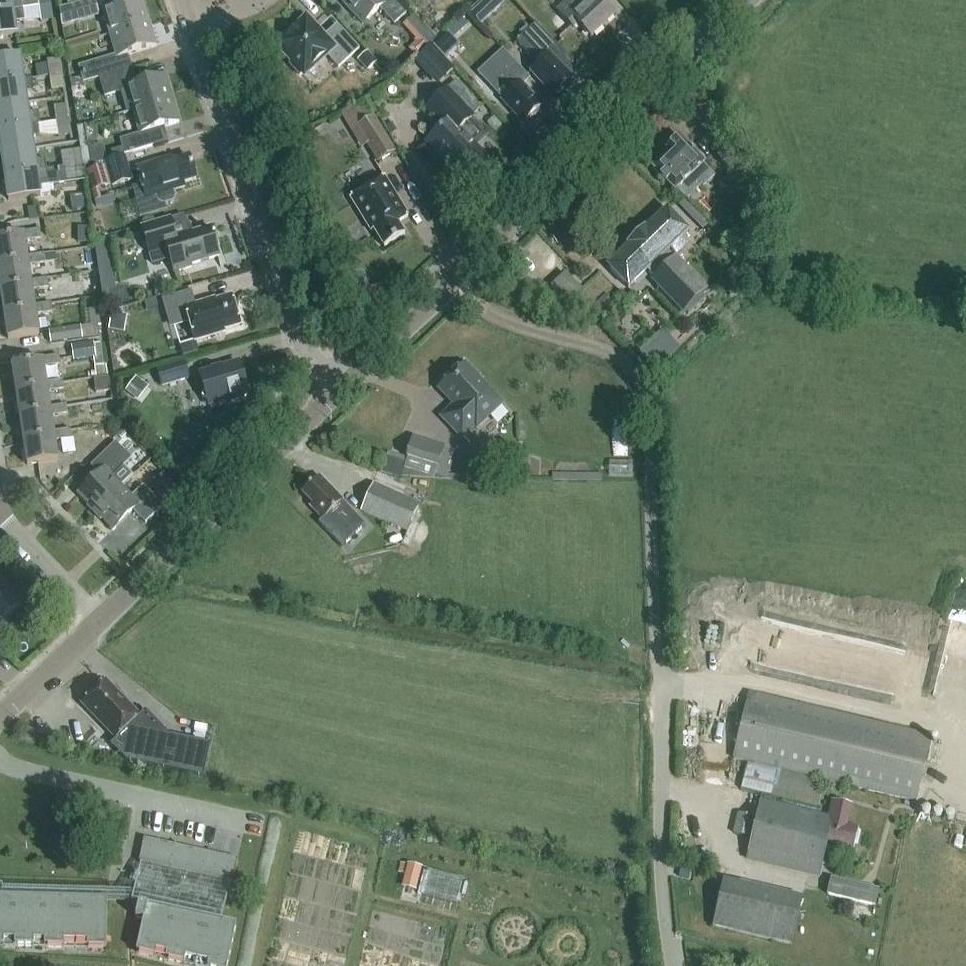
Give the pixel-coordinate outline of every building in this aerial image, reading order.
[(13,10),(23,9),(21,0),(13,0),(12,0),(0,0),(0,12),(13,10)] [(95,0),(67,8),(71,22),(99,13),(95,0)] [(111,36),(150,24),(143,0),(104,12),(111,36)] [(363,24),(362,24),(363,25),(380,10),(395,25),(411,11),(401,0),(381,0),(380,1),(380,0),(342,0),(363,24)] [(482,24),(508,0),(481,0),(470,11),(482,24)] [(614,16),(600,0),(569,0),(557,11),(573,28),(578,24),(591,38),(614,16)] [(53,20),(51,4),(39,6),(42,22),(53,20)] [(13,10),(0,12),(0,36),(17,34),(15,23),(25,21),(23,9),(13,10)] [(319,32),(307,19),(278,46),(293,63),(290,66),(301,77),(303,74),(305,76),(327,56),(339,69),(360,50),(338,26),(323,39),(317,33),(319,32)] [(150,24),(111,36),(117,57),(79,68),(84,85),(100,80),(132,71),(128,56),(157,48),(150,24)] [(573,78),(551,55),(558,48),(536,24),(516,42),(530,56),(529,73),(553,98),(556,95),(560,94),(564,91),(564,86),(573,78)] [(449,32),(434,46),(442,55),(457,41),(454,38),(449,32)] [(416,58),(423,51),(416,43),(409,49),(416,58)] [(542,107),(523,86),(520,83),(518,85),(507,73),(516,65),(503,50),(478,74),(502,100),(503,100),(504,102),(504,104),(509,108),(510,108),(522,121),(524,123),(530,118),(532,116),(535,116),(540,112),(540,109),(542,107)] [(377,63),(367,52),(359,60),(369,71),(377,63)] [(1,82),(23,79),(19,55),(0,58),(0,83),(1,82)] [(50,77),(61,75),(59,60),(47,61),(50,77)] [(133,112),(173,100),(166,76),(136,85),(132,71),(100,80),(105,97),(121,93),(127,114),(133,112)] [(64,89),(61,75),(50,77),(52,91),(64,89)] [(1,106),(26,102),(23,79),(1,82),(0,83),(0,106),(1,106)] [(463,107),(446,90),(427,108),(444,126),(427,142),(446,164),(448,162),(464,180),(486,160),(472,145),(482,136),(470,122),(473,119),(471,116),(463,107)] [(473,98),(463,107),(471,116),(481,107),(473,98)] [(173,100),(133,112),(140,135),(121,141),(125,155),(156,146),(151,132),(180,124),(173,100)] [(1,129),(30,125),(26,102),(1,106),(0,106),(0,130),(1,129)] [(56,121),(68,119),(66,106),(54,107),(56,121)] [(378,163),(395,152),(374,118),(357,128),(378,163)] [(70,134),(68,119),(56,121),(59,136),(70,134)] [(1,129),(0,130),(0,131),(3,152),(33,148),(30,125),(1,129)] [(92,165),(85,125),(77,127),(84,168),(92,165)] [(680,139),(667,151),(669,153),(652,169),(673,190),(675,188),(687,200),(701,187),(703,188),(714,177),(703,165),(704,164),(680,139)] [(35,161),(33,148),(3,152),(7,175),(46,169),(45,160),(35,161)] [(63,165),(74,164),(72,151),(61,153),(63,165)] [(158,196),(160,203),(165,205),(174,203),(176,198),(174,191),(186,188),(184,184),(197,180),(190,157),(163,165),(162,162),(137,169),(146,200),(158,196)] [(125,158),(106,164),(113,187),(132,181),(125,158)] [(63,165),(66,183),(77,181),(86,179),(84,168),(75,169),(74,164),(63,165)] [(109,184),(103,165),(87,169),(93,189),(109,184)] [(41,194),(39,181),(48,180),(46,169),(7,175),(11,199),(41,194)] [(408,217),(384,177),(350,198),(371,232),(374,231),(384,248),(405,235),(398,223),(408,217)] [(36,207),(28,208),(29,220),(37,219),(36,207)] [(628,248),(607,268),(628,289),(647,271),(655,279),(652,282),(683,314),(707,291),(676,259),(675,260),(667,252),(670,249),(677,256),(690,243),(683,236),(687,232),(667,210),(646,230),(645,230),(627,247),(628,248)] [(171,219),(142,228),(153,265),(170,260),(174,274),(192,268),(192,266),(220,258),(214,239),(215,238),(214,235),(213,235),(211,228),(176,238),(171,219)] [(0,239),(0,264),(28,260),(27,257),(25,242),(41,239),(40,230),(23,233),(23,236),(0,239)] [(53,253),(44,255),(45,264),(55,262),(53,253)] [(0,264),(0,286),(0,289),(32,284),(31,282),(29,266),(45,264),(44,255),(27,257),(28,260),(0,264)] [(32,284),(0,289),(4,314),(35,309),(35,306),(32,291),(49,288),(47,279),(31,282),(32,284)] [(558,313),(566,305),(550,288),(541,296),(558,313)] [(216,334),(240,327),(232,298),(208,305),(207,303),(195,307),(191,293),(164,302),(170,323),(188,318),(196,343),(217,336),(216,334)] [(35,309),(4,314),(8,339),(39,335),(36,315),(52,313),(51,304),(35,306),(35,309)] [(128,316),(111,313),(108,330),(124,334),(128,316)] [(49,331),(51,343),(82,339),(81,327),(49,331)] [(653,339),(666,353),(677,342),(664,329),(653,339)] [(94,343),(72,347),(74,361),(93,358),(94,363),(104,361),(101,342),(94,343)] [(42,361),(12,366),(16,390),(47,386),(46,383),(44,368),(60,365),(59,356),(42,359),(42,361)] [(185,364),(158,372),(163,387),(189,379),(185,364)] [(231,402),(244,398),(243,396),(248,395),(239,364),(201,375),(206,393),(203,399),(209,402),(210,406),(230,400),(231,402)] [(450,379),(439,389),(455,406),(443,418),(462,438),(475,426),(477,428),(502,404),(477,379),(479,376),(469,366),(467,368),(464,365),(461,368),(459,366),(448,376),(450,379)] [(149,387),(136,377),(124,392),(137,402),(149,387)] [(47,386),(16,390),(20,415),(51,410),(50,408),(48,392),(64,390),(63,381),(46,383),(47,386)] [(107,399),(78,402),(79,417),(109,414),(107,399)] [(51,410),(20,415),(23,440),(54,435),(54,432),(52,417),(68,414),(66,405),(50,408),(51,410)] [(54,435),(23,440),(27,465),(58,461),(55,441),(62,440),(64,454),(74,453),(72,439),(70,430),(54,432),(54,435)] [(407,459),(404,470),(434,478),(444,445),(412,436),(406,459),(407,459)] [(614,438),(613,451),(629,451),(629,438),(614,438)] [(100,474),(81,493),(98,511),(121,486),(133,475),(123,465),(131,457),(116,442),(92,466),(100,474)] [(149,487),(169,508),(184,493),(164,472),(149,487)] [(319,524),(342,547),(365,525),(342,501),(343,501),(320,477),(303,494),(313,505),(311,507),(323,520),(319,524)] [(121,486),(98,511),(114,528),(133,509),(146,523),(163,506),(143,485),(131,497),(121,486)] [(407,530),(418,506),(374,486),(363,510),(407,530)] [(0,576),(0,619),(3,622),(20,605),(11,595),(15,592),(8,585),(7,586),(2,581),(4,580),(0,576)] [(146,711),(140,716),(118,693),(117,694),(105,682),(105,683),(102,680),(82,699),(84,702),(82,704),(117,739),(110,745),(126,762),(204,778),(211,744),(170,736),(146,711)] [(732,759),(914,800),(929,733),(747,693),(732,759)] [(742,790),(818,807),(824,783),(748,765),(742,790)] [(851,805),(832,800),(828,817),(761,801),(747,859),(821,876),(828,844),(853,850),(858,828),(847,826),(851,805)] [(734,834),(750,837),(754,818),(739,814),(734,834)] [(177,914),(207,920),(223,923),(231,883),(233,884),(238,860),(145,840),(139,863),(141,863),(132,905),(138,906),(177,914)] [(408,865),(402,887),(416,890),(422,868),(408,865)] [(876,907),(882,889),(833,875),(827,893),(876,907)] [(712,927),(794,944),(804,895),(723,878),(712,927)] [(15,947),(17,898),(3,898),(3,888),(0,887),(0,946),(15,947)] [(15,947),(46,947),(47,899),(17,898),(15,947)] [(46,947),(76,948),(77,900),(47,899),(46,947)] [(108,901),(77,900),(76,948),(107,949),(108,901)] [(137,953),(167,960),(177,914),(138,906),(136,919),(144,921),(137,953)] [(177,914),(167,960),(195,965),(197,965),(207,920),(177,914)] [(197,965),(228,965),(237,926),(223,923),(207,920),(197,965)]
